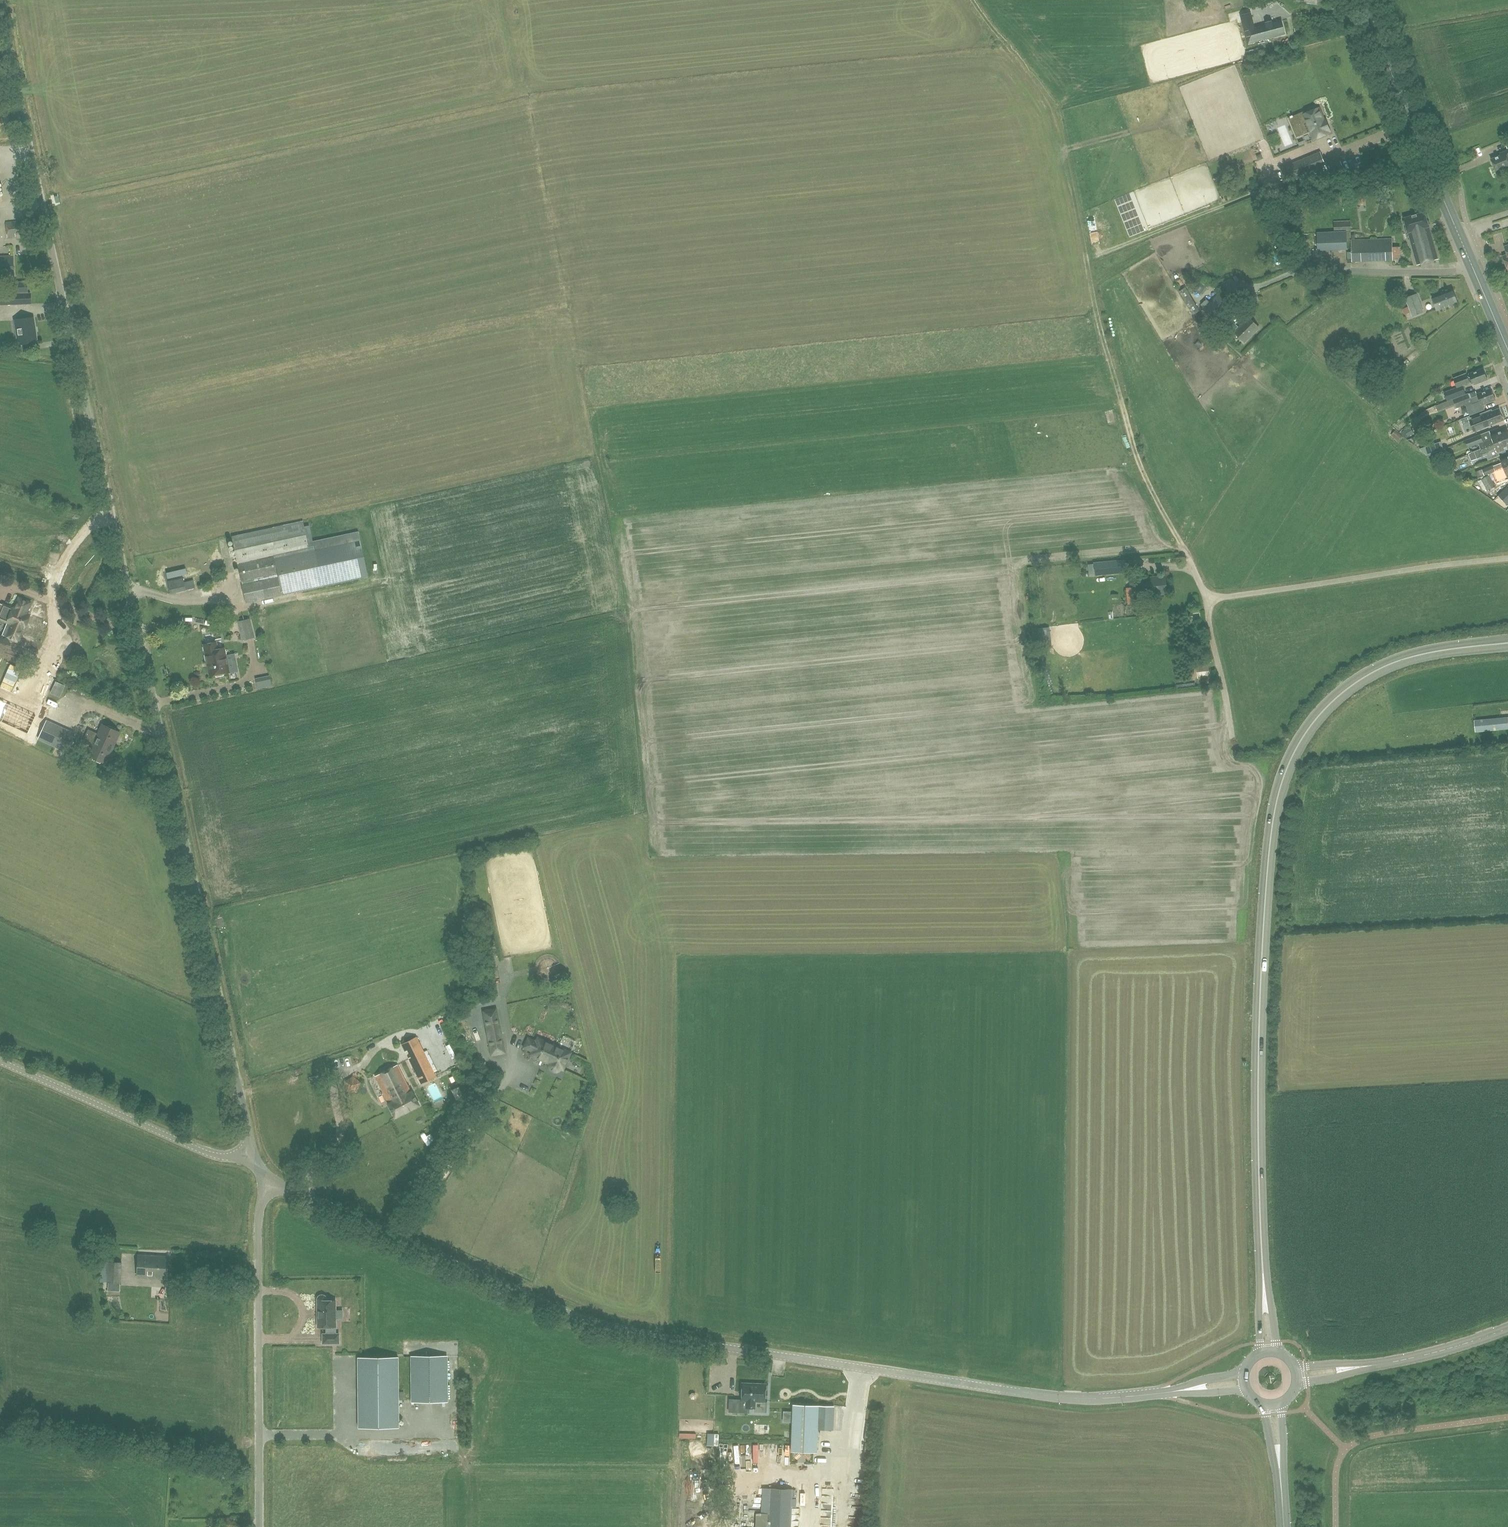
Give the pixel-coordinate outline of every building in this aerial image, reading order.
[(1285,34),(1281,20),(1254,27),(1251,13),(1241,16),(1249,44),(1285,34)] [(1331,131),(1326,119),(1325,119),(1319,107),(1303,115),(1306,123),(1300,126),(1304,135),(1311,132),(1314,140),(1330,133),(1330,132),(1331,131)] [(1501,153),(1502,155),(1491,159),(1496,172),(1502,169),(1502,170),(1507,168),(1507,151),(1501,153)] [(1327,167),(1320,152),(1293,163),(1300,178),(1327,167)] [(1275,171),(1280,187),(1289,184),(1284,168),(1275,171)] [(1358,204),(1366,203),(1365,193),(1357,194),(1358,204)] [(1418,265),(1438,259),(1425,212),(1404,218),(1418,265)] [(7,238),(16,237),(15,234),(28,232),(27,220),(5,223),(7,238)] [(1334,230),(1351,230),(1351,220),(1334,221),(1334,230)] [(1318,250),(1348,249),(1347,231),(1317,232),(1318,250)] [(1352,261),(1393,260),(1393,239),(1351,240),(1352,261)] [(14,277),(13,256),(0,256),(0,277),(14,277)] [(1201,293),(1211,281),(1205,277),(1199,283),(1197,280),(1192,286),(1201,293)] [(21,293),(28,293),(28,282),(18,282),(18,293),(21,293)] [(1196,314),(1200,312),(1188,292),(1185,288),(1179,291),(1194,315),(1196,314)] [(1437,311),(1458,303),(1453,290),(1432,298),(1437,311)] [(28,293),(21,293),(22,304),(32,304),(31,292),(28,293)] [(1412,317),(1424,312),(1417,293),(1405,298),(1408,307),(1402,309),(1405,315),(1411,313),(1412,317)] [(1216,320),(1230,306),(1218,294),(1204,308),(1216,320)] [(19,344),(37,342),(33,317),(15,320),(19,344)] [(1244,342),(1259,327),(1249,317),(1234,332),(1244,342)] [(1207,339),(1215,331),(1206,322),(1198,330),(1207,339)] [(1216,336),(1210,342),(1218,351),(1225,344),(1216,336)] [(1445,395),(1447,400),(1465,393),(1463,386),(1472,382),(1473,385),(1480,383),(1480,382),(1487,379),(1484,369),(1469,374),(1470,375),(1468,376),(1467,373),(1453,378),(1457,387),(1444,392),(1445,395)] [(1470,393),(1453,399),(1436,406),(1438,412),(1451,407),(1455,405),(1456,408),(1465,404),(1470,416),(1485,410),(1483,405),(1488,403),(1488,402),(1495,399),(1492,389),(1477,395),(1478,396),(1472,398),(1470,393)] [(1503,420),(1499,410),(1492,413),(1491,410),(1469,419),(1474,432),(1496,424),(1496,422),(1503,420)] [(1395,430),(1391,435),(1398,442),(1402,436),(1395,430)] [(1507,439),(1507,432),(1507,430),(1491,436),(1489,432),(1480,436),(1482,442),(1478,443),(1479,445),(1481,450),(1507,439)] [(1468,448),(1482,442),(1480,436),(1466,442),(1468,448)] [(1481,450),(1474,453),(1477,460),(1487,456),(1488,457),(1507,449),(1507,439),(1481,450)] [(1443,449),(1442,448),(1441,442),(1419,449),(1425,454),(1427,453),(1428,455),(1429,456),(1452,446),(1443,449)] [(1449,455),(1448,453),(1446,449),(1429,456),(1437,460),(1449,455)] [(1507,467),(1507,457),(1501,460),(1502,463),(1494,466),(1494,465),(1482,470),(1484,476),(1481,477),(1481,478),(1489,475),(1496,472),(1497,471),(1507,467)] [(1448,469),(1454,466),(1452,461),(1445,464),(1448,469)] [(1497,471),(1496,472),(1498,476),(1506,473),(1507,477),(1507,476),(1507,467),(1497,471)] [(1493,481),(1489,475),(1481,478),(1482,479),(1481,479),(1487,490),(1496,486),(1493,481)] [(1507,487),(1505,489),(1499,496),(1507,505),(1507,504),(1507,487)] [(368,577),(359,532),(358,532),(307,542),(303,522),(232,537),(246,603),(296,592),(368,577)] [(1095,576),(1126,573),(1125,561),(1094,564),(1095,576)] [(1147,596),(1168,594),(1166,575),(1145,578),(1147,596)] [(195,588),(193,580),(184,582),(184,578),(169,581),(171,593),(186,590),(195,588)] [(3,605),(0,612),(0,619),(8,622),(13,624),(7,637),(17,641),(23,628),(24,629),(29,616),(25,614),(30,603),(19,599),(15,610),(13,609),(3,605)] [(243,641),(254,638),(250,619),(238,622),(243,641)] [(1041,648),(1052,647),(1050,627),(1039,628),(1041,648)] [(218,649),(216,642),(204,644),(210,676),(229,672),(224,648),(218,649)] [(63,675),(67,666),(48,659),(46,665),(52,667),(51,670),(63,675)] [(42,719),(0,700),(0,722),(33,737),(42,719)] [(1507,729),(1507,717),(1474,720),(1476,732),(1507,729)] [(66,752),(74,733),(47,721),(39,739),(66,752)] [(106,764),(121,733),(103,724),(98,734),(89,729),(83,741),(93,746),(88,755),(106,764)] [(492,1055),(505,1052),(497,1009),(484,1011),(492,1055)] [(436,1076),(417,1037),(402,1045),(405,1052),(408,1050),(411,1057),(409,1058),(421,1083),(436,1076)] [(571,1053),(538,1037),(536,1041),(528,1038),(524,1048),(531,1051),(530,1055),(549,1064),(548,1066),(548,1068),(549,1068),(549,1069),(550,1070),(551,1071),(552,1071),(554,1072),(555,1073),(556,1073),(557,1073),(560,1072),(561,1070),(563,1070),(571,1053)] [(411,1092),(398,1065),(375,1076),(389,1103),(389,1104),(395,1117),(419,1105),(412,1092),(411,1092)] [(364,1083),(357,1085),(358,1091),(366,1089),(364,1083)] [(167,1279),(169,1256),(139,1254),(137,1277),(167,1279)] [(121,1283),(122,1262),(108,1262),(107,1282),(121,1283)] [(320,1312),(320,1316),(319,1316),(318,1317),(318,1318),(318,1327),(326,1327),(326,1334),(323,1334),(323,1343),(339,1343),(339,1334),(336,1334),(336,1327),(336,1319),(339,1319),(339,1311),(336,1311),(336,1300),(326,1301),(326,1298),(325,1296),(323,1295),(321,1295),(319,1296),(317,1298),(318,1310),(318,1311),(319,1311),(319,1312),(320,1312)] [(447,1401),(446,1356),(412,1357),(412,1402),(447,1401)] [(399,1428),(398,1357),(358,1357),(358,1428),(399,1428)] [(765,1402),(766,1384),(742,1383),(742,1400),(740,1400),(740,1403),(737,1403),(737,1412),(749,1412),(749,1408),(754,1408),(754,1411),(764,1412),(764,1402),(765,1402)] [(814,1452),(815,1429),(833,1430),(834,1406),(793,1405),(792,1451),(814,1452)] [(777,1488),(763,1488),(762,1512),(768,1513),(756,1513),(755,1526),(791,1526),(792,1503),(792,1489),(777,1488)]
